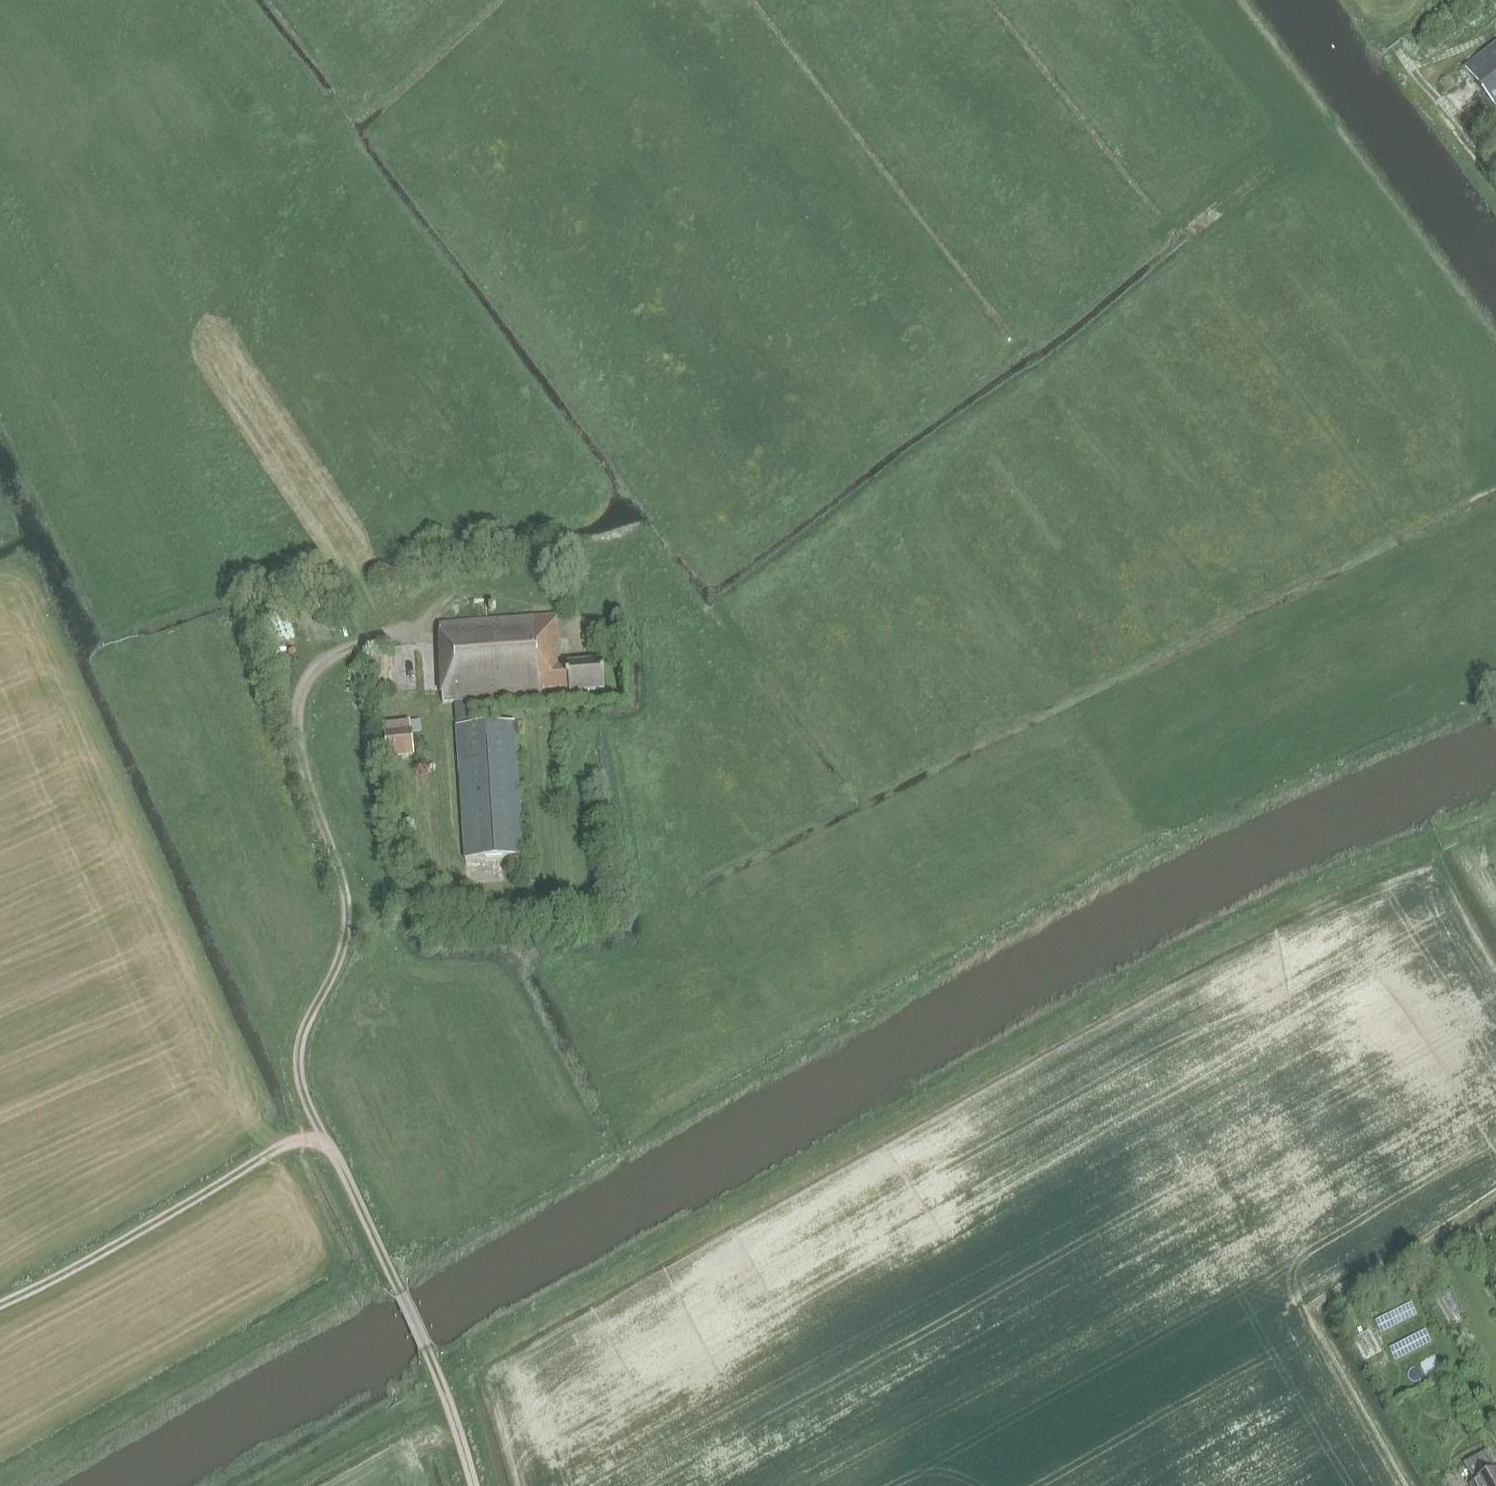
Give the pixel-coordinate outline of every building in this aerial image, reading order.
[(1465,69),(1495,108),(1495,107),(1495,44),(1465,69)] [(560,663),(556,616),(440,624),(443,703),(455,702),(466,860),(524,856),(515,722),(472,724),(470,701),(545,696),(544,690),(569,688),(570,692),(605,689),(603,660),(560,663)] [(414,755),(411,732),(421,731),(419,720),(384,724),(389,758),(414,755)] [(1491,1256),(1479,1236),(1471,1241),(1484,1261),(1491,1256)] [(1493,1464),(1495,1462),(1495,1461),(1490,1450),(1486,1452),(1486,1451),(1464,1463),(1475,1482),(1470,1484),(1471,1485),(1495,1485),(1495,1470),(1493,1464)]
